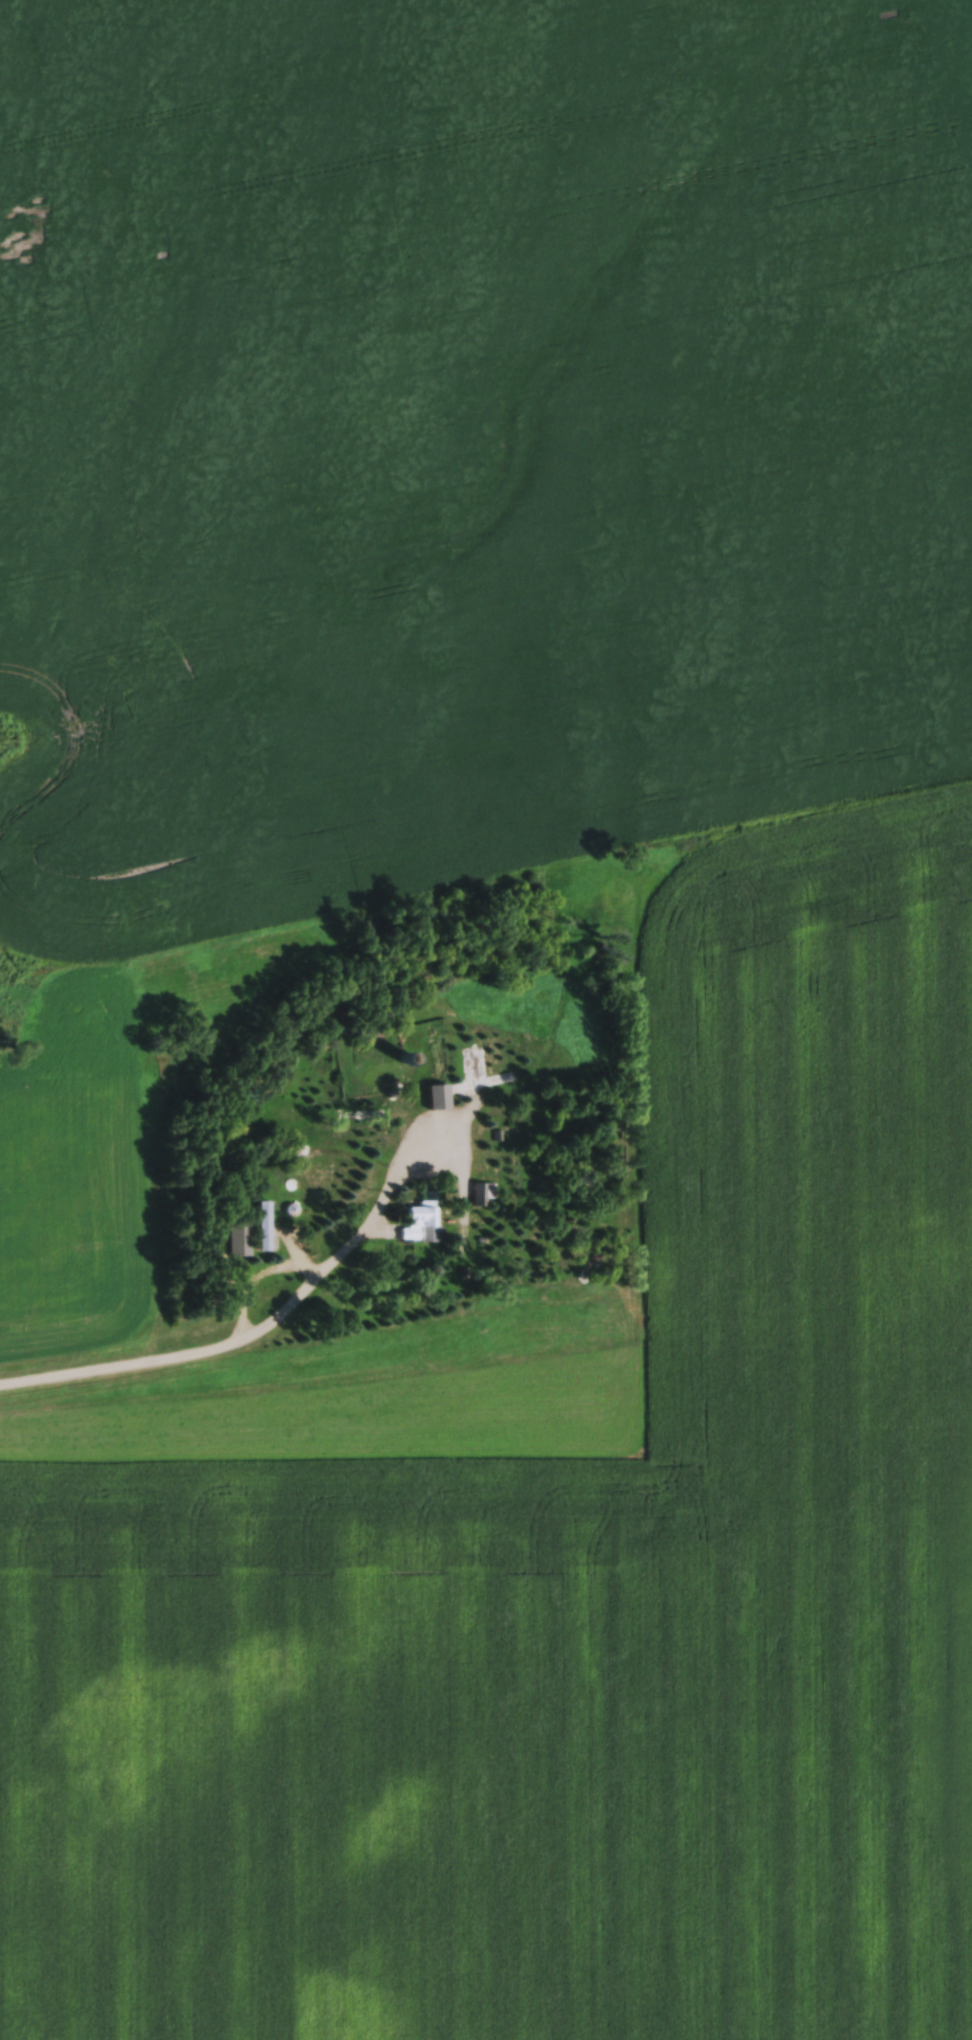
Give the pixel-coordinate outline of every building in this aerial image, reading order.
[(469,1206),(493,1206),(493,1186),(469,1186),(469,1206)] [(273,1236),(273,1204),(257,1204),(257,1254),(277,1254),(277,1236),(273,1236)] [(436,1230),(436,1210),(406,1210),(405,1231),(419,1232),(419,1245),(441,1245),(441,1230),(436,1230)]
